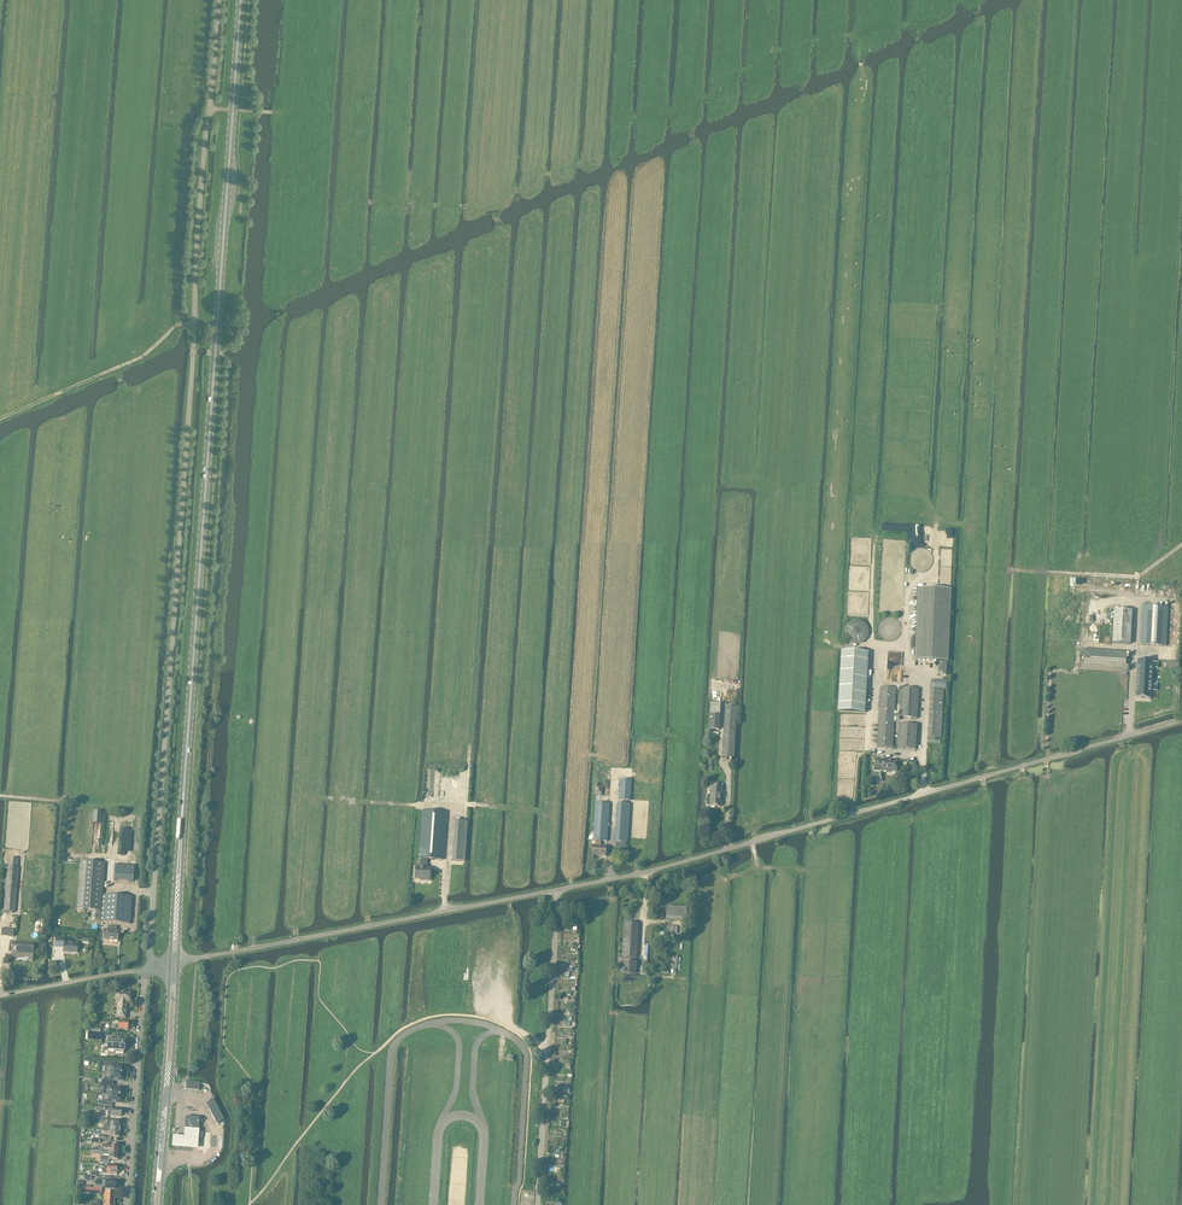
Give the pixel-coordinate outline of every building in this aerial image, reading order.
[(914,660),(922,660),(947,661),(949,589),(917,588),(914,660)] [(1143,606),(1141,645),(1160,646),(1166,646),(1168,607),(1162,607),(1143,606)] [(1114,610),(1112,644),(1130,645),(1132,611),(1114,610)] [(847,624),(845,629),(845,635),(847,640),(851,643),(857,644),(862,643),(866,640),(868,635),(869,630),(866,625),(862,621),(857,620),(852,621),(847,624)] [(1084,649),(1083,669),(1113,671),(1125,671),(1126,652),(1114,651),(1084,649)] [(841,651),(838,711),(865,713),(869,653),(841,651)] [(1138,661),(1136,698),(1149,699),(1150,691),(1155,691),(1156,691),(1156,686),(1155,686),(1153,686),(1150,686),(1150,681),(1151,668),(1156,668),(1157,663),(1151,663),(1151,661),(1138,661)] [(938,672),(942,672),(942,675),(946,675),(946,672),(947,663),(943,663),(938,663),(938,672)] [(932,680),(931,689),(946,690),(946,681),(932,680)] [(880,687),(877,748),(892,748),(896,688),(880,687)] [(900,688),(899,718),(917,719),(918,689),(900,688)] [(930,707),(928,738),(940,738),(942,707),(943,690),(930,690),(930,707)] [(710,715),(709,730),(712,730),(717,730),(719,730),(720,716),(721,703),(711,703),(710,715)] [(726,706),(723,758),(734,759),(737,707),(726,706)] [(899,724),(897,749),(915,750),(917,725),(899,724)] [(880,767),(882,767),(882,771),(896,772),(897,761),(882,760),(881,760),(874,759),(874,767),(880,767)] [(622,780),(620,800),(627,801),(631,801),(632,781),(628,780),(622,780)] [(707,795),(706,806),(710,806),(716,807),(717,807),(721,807),(722,788),(718,787),(718,783),(709,783),(709,787),(710,787),(711,787),(711,795),(707,795)] [(593,847),(592,857),(606,858),(607,848),(602,847),(602,842),(607,842),(610,804),(596,803),(593,842),(596,842),(595,847),(593,847)] [(618,804),(616,843),(624,843),(628,844),(631,805),(627,805),(618,804)] [(416,868),(415,879),(424,879),(424,881),(430,881),(431,869),(427,869),(427,859),(443,860),(447,812),(422,810),(419,858),(421,858),(421,868),(416,868)] [(454,821),(452,861),(465,862),(468,822),(454,821)] [(17,868),(18,865),(18,859),(10,858),(10,864),(8,864),(8,868),(7,868),(4,911),(14,912),(18,869),(17,868)] [(102,908),(101,908),(105,863),(87,862),(80,861),(76,909),(83,910),(92,910),(91,921),(130,924),(132,897),(103,895),(102,908)] [(113,880),(133,882),(134,867),(115,865),(113,880)] [(686,921),(687,907),(667,906),(667,920),(686,921)] [(636,959),(638,925),(624,924),(622,958),(622,962),(621,966),(621,973),(634,974),(634,970),(636,970),(636,963),(635,963),(636,959)] [(14,930),(12,930),(13,927),(3,926),(3,929),(2,929),(1,937),(13,937),(14,930)] [(104,930),(103,940),(118,941),(118,931),(116,931),(116,927),(108,926),(107,930),(106,930),(104,930)] [(666,928),(666,934),(669,934),(673,934),(677,934),(677,927),(666,926),(666,928)] [(674,936),(673,936),(669,936),(669,937),(664,936),(664,932),(660,932),(659,942),(675,943),(675,939),(674,939),(674,936)] [(60,948),(60,946),(63,947),(63,952),(77,953),(78,944),(64,943),(64,938),(56,938),(55,947),(60,948)] [(32,958),(33,944),(13,943),(12,957),(20,958),(21,957),(32,958)] [(116,992),(115,1003),(118,1003),(117,1017),(125,1018),(127,1004),(130,1004),(131,993),(116,992)] [(113,1029),(128,1031),(128,1023),(118,1022),(118,1026),(114,1025),(113,1029)] [(127,1037),(117,1036),(112,1036),(112,1040),(108,1040),(106,1040),(106,1046),(108,1046),(107,1050),(115,1051),(115,1052),(123,1053),(124,1051),(125,1042),(127,1042),(127,1037)] [(104,1061),(103,1066),(105,1066),(105,1073),(124,1074),(124,1073),(124,1072),(124,1069),(124,1068),(124,1067),(114,1066),(115,1062),(111,1062),(104,1061)] [(102,1079),(102,1083),(113,1084),(113,1081),(123,1081),(123,1080),(124,1079),(124,1076),(124,1075),(124,1074),(105,1073),(104,1079),(102,1079)] [(186,1082),(185,1090),(199,1092),(200,1083),(186,1082)] [(102,1083),(102,1088),(103,1088),(103,1095),(122,1096),(122,1095),(123,1094),(123,1091),(122,1090),(123,1089),(113,1088),(113,1084),(102,1083)] [(101,1101),(100,1106),(108,1106),(111,1107),(112,1103),(121,1103),(122,1102),(122,1101),(122,1098),(122,1097),(122,1096),(103,1095),(102,1101),(101,1101)] [(186,1116),(184,1130),(199,1131),(199,1130),(198,1130),(199,1118),(186,1116)] [(107,1124),(106,1127),(104,1127),(104,1129),(120,1131),(120,1123),(111,1122),(111,1121),(107,1120),(107,1119),(100,1118),(100,1123),(107,1124)] [(110,1137),(119,1138),(120,1131),(104,1129),(103,1132),(110,1132),(110,1137)] [(199,1131),(184,1130),(183,1137),(179,1137),(172,1136),(171,1147),(178,1148),(197,1150),(199,1131)] [(99,1149),(98,1152),(118,1154),(119,1147),(115,1147),(112,1146),(110,1146),(110,1145),(103,1145),(103,1148),(103,1149),(99,1149)] [(92,1152),(92,1155),(102,1156),(102,1155),(109,1156),(109,1159),(118,1160),(118,1154),(98,1152),(92,1152)] [(101,1165),(101,1168),(103,1168),(102,1174),(107,1174),(116,1175),(117,1167),(107,1166),(108,1165),(101,1165)] [(95,1180),(94,1187),(96,1187),(102,1188),(102,1186),(105,1186),(105,1189),(115,1190),(115,1189),(116,1181),(106,1181),(103,1181),(103,1180),(95,1180)] [(105,1193),(104,1204),(114,1204),(115,1194),(105,1193)]
